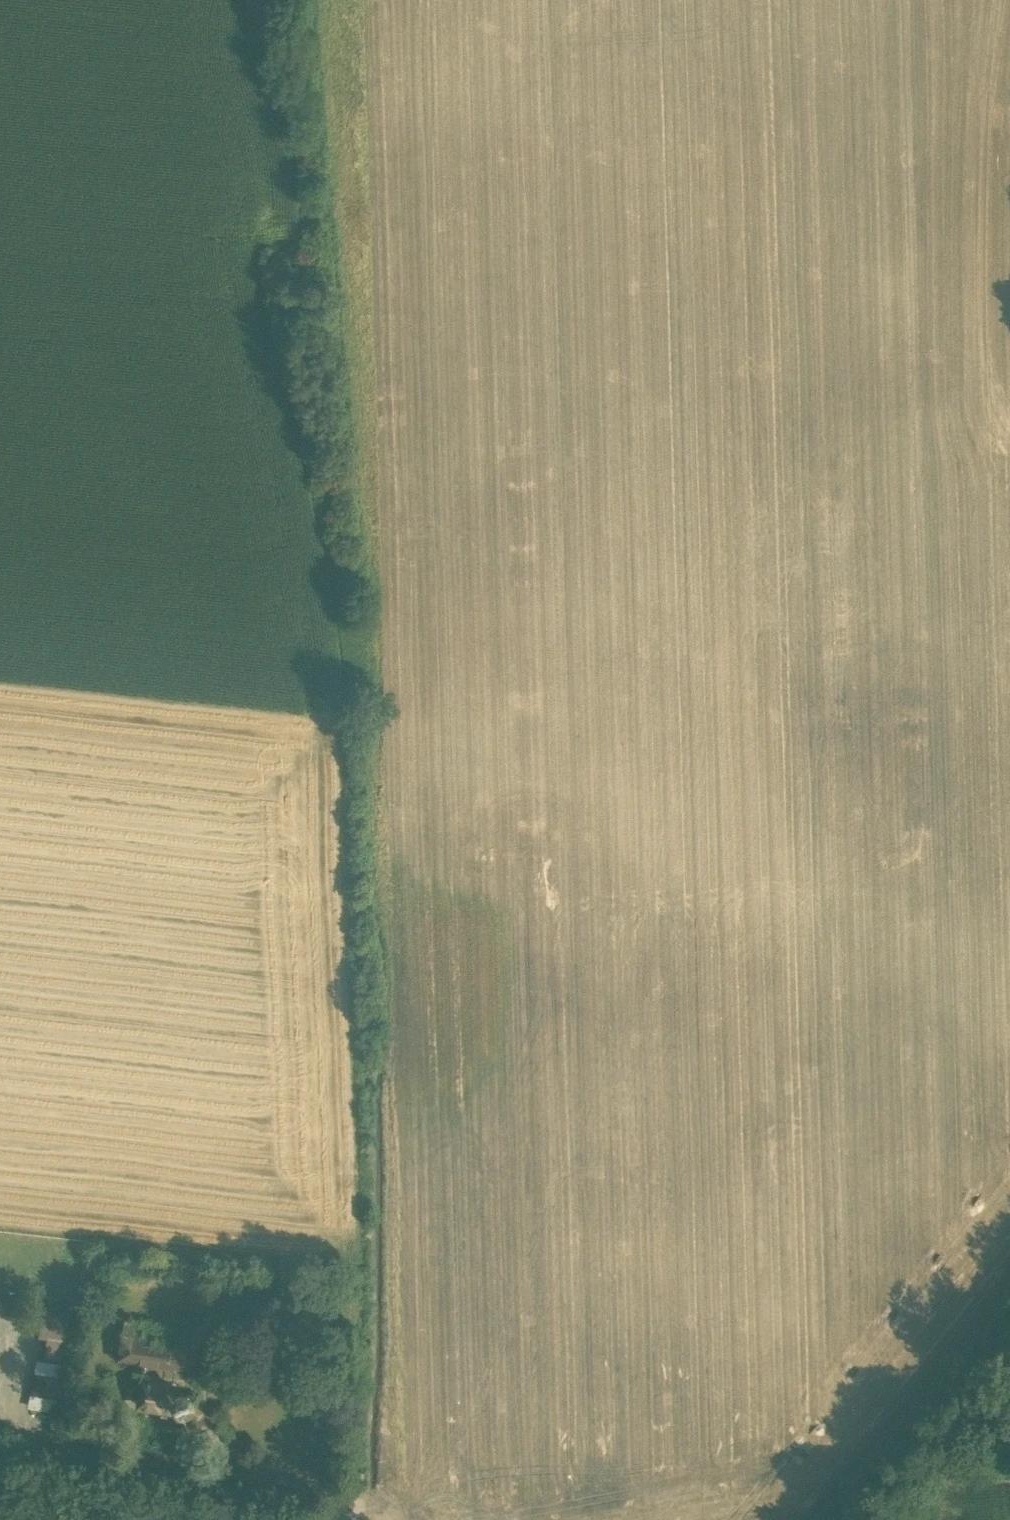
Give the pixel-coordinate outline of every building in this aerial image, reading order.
[(199,1345),(160,1339),(161,1337),(151,1335),(151,1337),(124,1333),(120,1358),(147,1362),(144,1380),(143,1379),(140,1404),(172,1409),(173,1410),(180,1415),(189,1415),(196,1411),(200,1404),(199,1395),(195,1388),(187,1385),(179,1386),(179,1385),(175,1384),(178,1367),(195,1369),(199,1345)]
